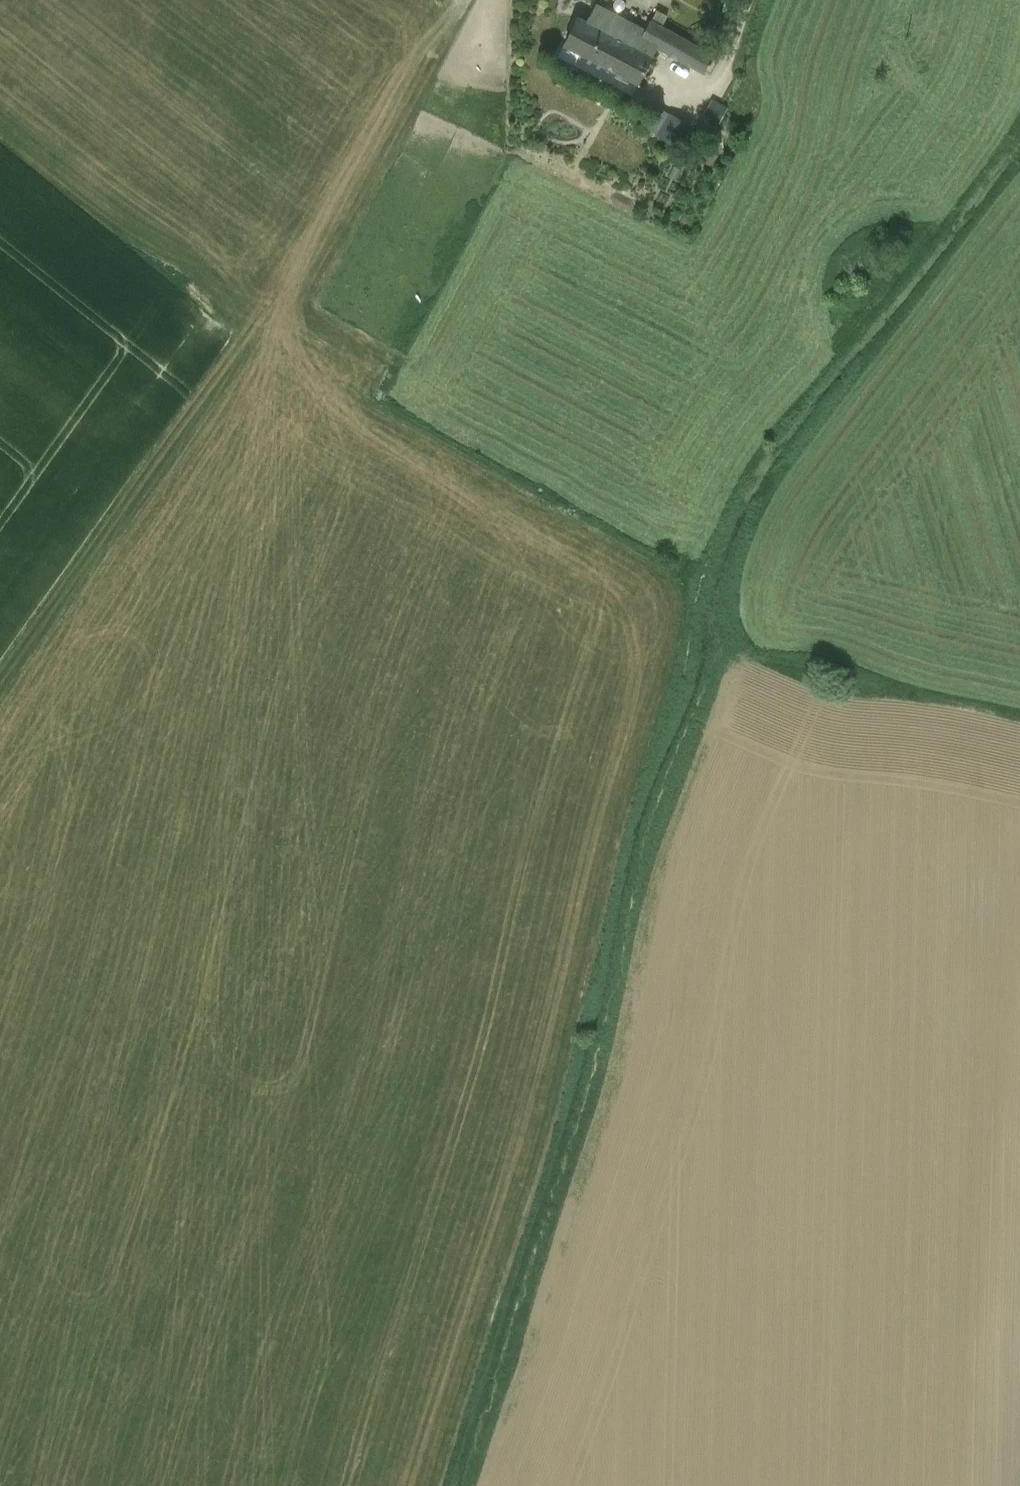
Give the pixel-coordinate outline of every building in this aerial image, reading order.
[(647,31),(598,6),(590,21),(579,16),(566,43),(559,56),(575,64),(582,51),(639,81),(653,55),(653,54),(658,46),(661,39),(647,31)] [(714,54),(652,20),(647,31),(661,39),(662,39),(658,46),(704,72),(714,54)] [(691,126),(672,114),(659,136),(678,147),(691,126)]
